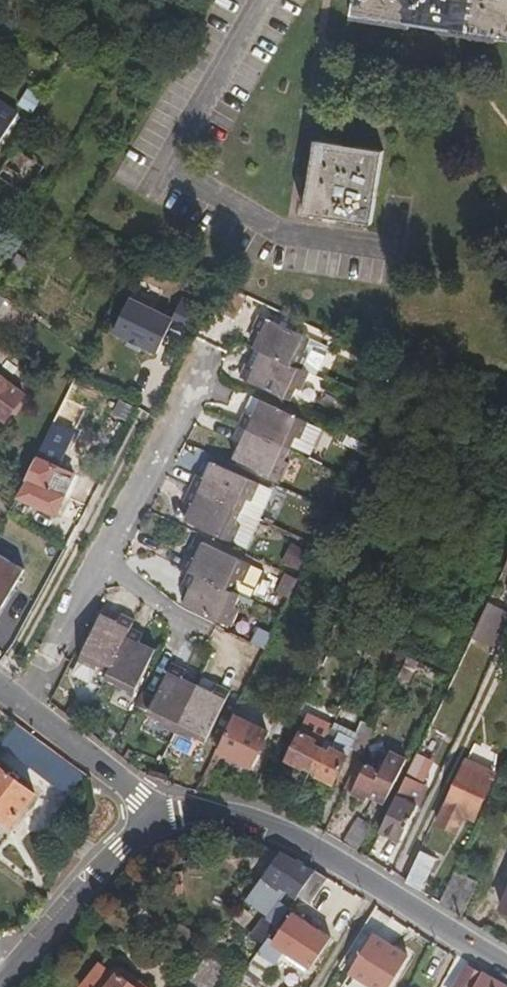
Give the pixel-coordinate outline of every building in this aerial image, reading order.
[(354,15),(506,39),(506,0),(357,0),(354,15)] [(19,107),(34,114),(42,98),(27,90),(19,107)] [(14,119),(0,110),(0,142),(14,119)] [(375,224),(387,150),(318,138),(306,212),(375,224)] [(0,171),(0,180),(25,195),(42,167),(14,149),(0,171)] [(17,254),(7,272),(16,277),(26,259),(17,254)] [(131,298),(114,332),(157,354),(171,327),(184,334),(198,307),(184,300),(174,320),(131,298)] [(302,355),(309,341),(259,317),(251,332),(258,336),(251,351),(258,354),(300,372),(307,357),(302,355)] [(307,376),(300,372),(258,354),(251,351),(239,379),(290,402),(295,391),(299,392),(307,376)] [(0,377),(0,413),(7,418),(24,395),(0,377)] [(381,411),(385,401),(371,393),(366,404),(381,411)] [(243,416),(238,427),(288,450),(310,461),(322,434),(258,404),(250,420),(243,416)] [(55,518),(74,481),(57,472),(75,437),(55,426),(26,482),(28,483),(19,499),(55,518)] [(282,463),(288,450),(238,427),(232,441),(240,444),(232,461),(279,483),(287,466),(282,463)] [(195,478),(189,490),(242,514),(257,521),(259,522),(272,493),(206,463),(199,480),(195,478)] [(243,550),(257,521),(242,514),(189,490),(183,503),(191,507),(184,523),(243,550)] [(295,523),(306,529),(313,515),(302,510),(295,523)] [(189,575),(232,594),(239,580),(243,582),(250,566),(194,541),(180,572),(189,575)] [(283,564),(298,571),(308,552),(293,545),(283,564)] [(24,570),(0,555),(0,611),(24,570)] [(233,609),(238,598),(232,594),(189,575),(183,588),(190,591),(183,607),(231,629),(239,612),(233,609)] [(289,599),(298,580),(286,575),(278,594),(289,599)] [(506,625),(506,615),(485,604),(470,635),(496,648),(506,625)] [(109,674),(130,633),(134,623),(121,617),(118,625),(102,617),(72,678),(87,686),(97,668),(109,674)] [(132,701),(155,654),(140,646),(144,639),(130,633),(109,674),(105,681),(118,687),(116,693),(132,701)] [(468,640),(463,650),(468,653),(473,643),(468,640)] [(406,680),(416,660),(407,655),(397,676),(406,680)] [(172,737),(197,687),(181,679),(184,672),(171,665),(145,716),(159,723),(156,728),(172,737)] [(156,694),(162,680),(153,675),(146,689),(156,694)] [(201,745),(228,694),(215,687),(212,694),(197,687),(172,737),(187,744),(190,739),(201,745)] [(74,705),(68,716),(81,724),(88,713),(74,705)] [(281,730),(288,715),(279,711),(272,726),(281,730)] [(253,762),(269,728),(236,712),(220,747),(253,762)] [(410,729),(414,720),(400,713),(396,722),(410,729)] [(348,714),(343,724),(355,729),(359,719),(348,714)] [(360,753),(371,730),(361,725),(358,731),(355,729),(343,724),(335,720),(321,750),(313,764),(320,768),(318,774),(334,782),(351,748),(360,753)] [(313,764),(321,750),(314,747),(316,743),(298,734),(287,759),(303,766),(306,761),(313,764)] [(415,750),(408,764),(426,773),(432,759),(415,750)] [(212,792),(226,763),(211,756),(195,791),(212,792)] [(382,805),(399,770),(386,763),(381,772),(357,760),(344,787),(382,805)] [(464,835),(493,774),(466,761),(437,822),(464,835)] [(399,840),(425,787),(420,784),(426,773),(408,764),(376,831),(399,840)] [(36,797),(0,770),(0,819),(12,828),(36,797)] [(356,852),(371,824),(355,816),(341,843),(356,852)] [(296,897),(313,872),(294,860),(279,853),(256,884),(261,888),(249,904),(267,917),(253,936),(263,944),(267,939),(288,909),(278,902),(287,891),(296,897)] [(417,888),(429,862),(417,856),(405,881),(417,888)] [(311,906),(328,881),(313,872),(296,897),(311,906)] [(463,916),(478,884),(454,872),(440,902),(463,916)] [(308,970),(329,939),(291,913),(272,942),(267,939),(263,944),(263,945),(246,968),(245,969),(259,978),(266,982),(277,966),(282,967),(288,957),(308,970)] [(409,957),(372,935),(347,976),(366,986),(391,986),(409,957)] [(197,951),(191,959),(199,964),(205,956),(197,951)] [(482,973),(480,974),(464,964),(451,986),(506,986),(482,973)] [(259,978),(245,969),(241,975),(255,985),(259,978)] [(116,977),(113,979),(106,974),(99,975),(90,986),(130,986),(116,977)] [(124,974),(116,977),(130,986),(142,986),(124,974)] [(181,986),(188,986),(192,981),(184,976),(178,985),(181,986)]
